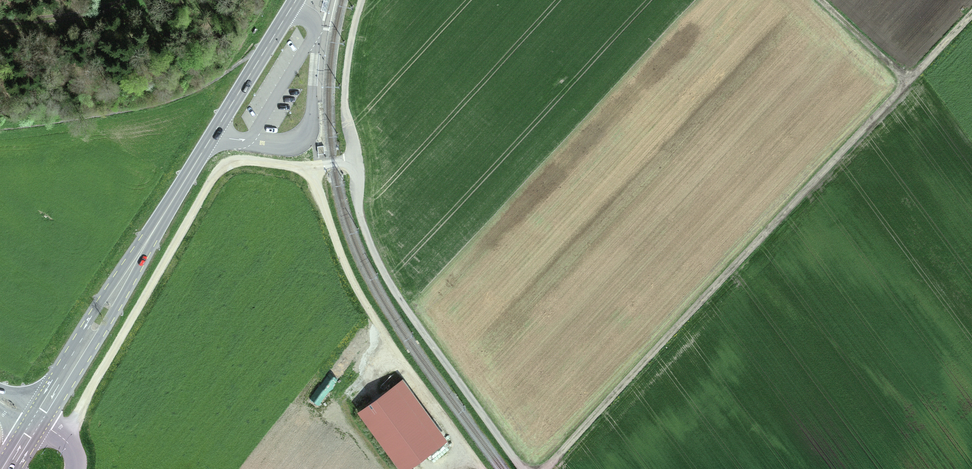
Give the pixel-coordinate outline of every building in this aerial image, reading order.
[(358,411),(401,468),(406,468),(439,445),(394,384),(358,411)]
